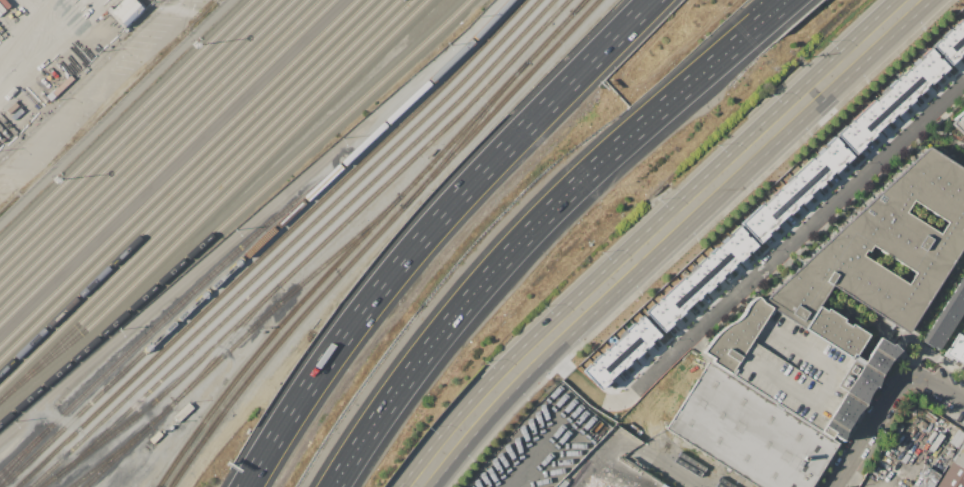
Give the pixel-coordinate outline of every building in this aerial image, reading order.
[(135,0),(122,0),(109,12),(124,27),(143,9),(135,0)] [(963,50),(963,15),(931,46),(948,64),(963,50)] [(854,153),(947,66),(929,47),(835,133),(854,153)] [(952,121),(963,110),(963,133),(952,121)] [(758,244),(852,156),(832,135),(739,223),(758,244)] [(927,146),(963,171),(963,243),(906,332),(832,286),(820,306),(870,337),(855,360),(772,309),(730,373),(712,362),(713,359),(702,352),(716,335),(729,327),(739,320),(742,314),(748,305),(757,298),(763,303),(927,146)] [(662,333),(756,246),(737,226),(643,313),(662,333)] [(925,341),(963,280),(963,310),(939,350),(925,341)] [(730,373),(772,309),(855,360),(837,385),(844,389),(818,430),(730,373)] [(597,391),(660,333),(642,315),(580,372),(597,391)] [(880,335),(902,349),(859,415),(850,430),(843,440),(836,435),(833,439),(818,430),(844,389),(880,335)] [(959,335),(963,338),(963,365),(947,355),(959,335)] [(837,442),(808,486),(762,486),(667,427),(709,360),(712,362),(730,373),(818,430),(833,439),(837,442)] [(958,429),(963,433),(963,438),(958,448),(949,443),(958,429)] [(958,448),(963,438),(963,470),(952,462),(950,461),(958,448)] [(952,462),(963,470),(963,486),(936,486),(952,462)] [(941,475),(934,486),(912,486),(925,466),(941,475)]
